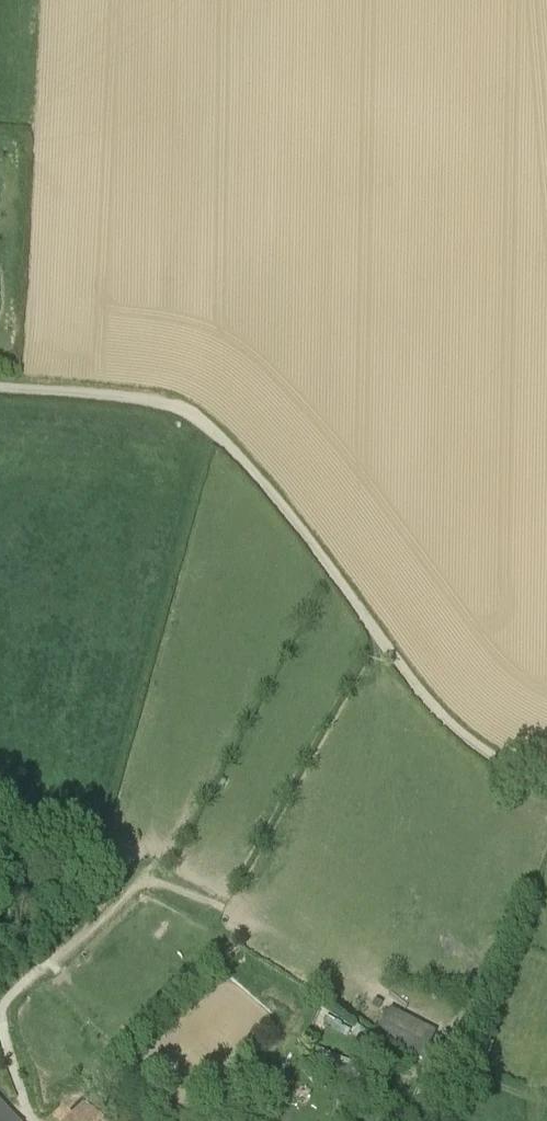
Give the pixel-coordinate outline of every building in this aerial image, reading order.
[(427,1061),(440,1030),(391,1011),(379,1041),(427,1061)] [(323,1023),(347,1037),(351,1029),(327,1016),(323,1023)] [(0,1102),(0,1120),(18,1120),(0,1102)]
